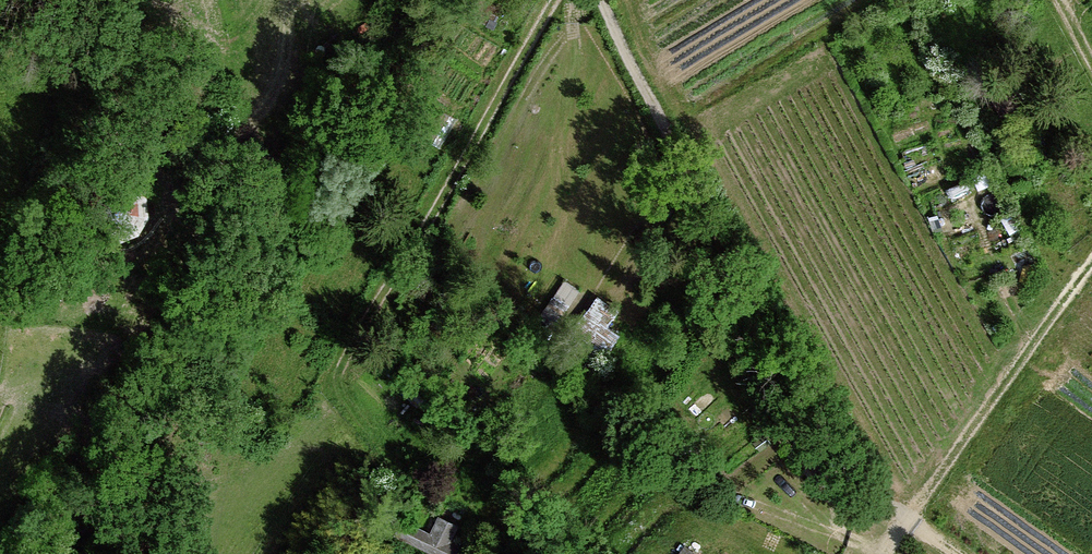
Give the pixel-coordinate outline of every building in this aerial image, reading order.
[(118,235),(150,230),(144,187),(112,192),(118,235)] [(598,366),(620,335),(608,326),(618,310),(597,294),(572,328),(584,339),(579,345),(588,351),(584,358),(598,366)] [(393,531),(438,553),(471,553),(456,546),(459,541),(450,536),(456,524),(437,515),(428,531),(400,517),(393,531)] [(684,543),(677,553),(699,553),(684,543)]
